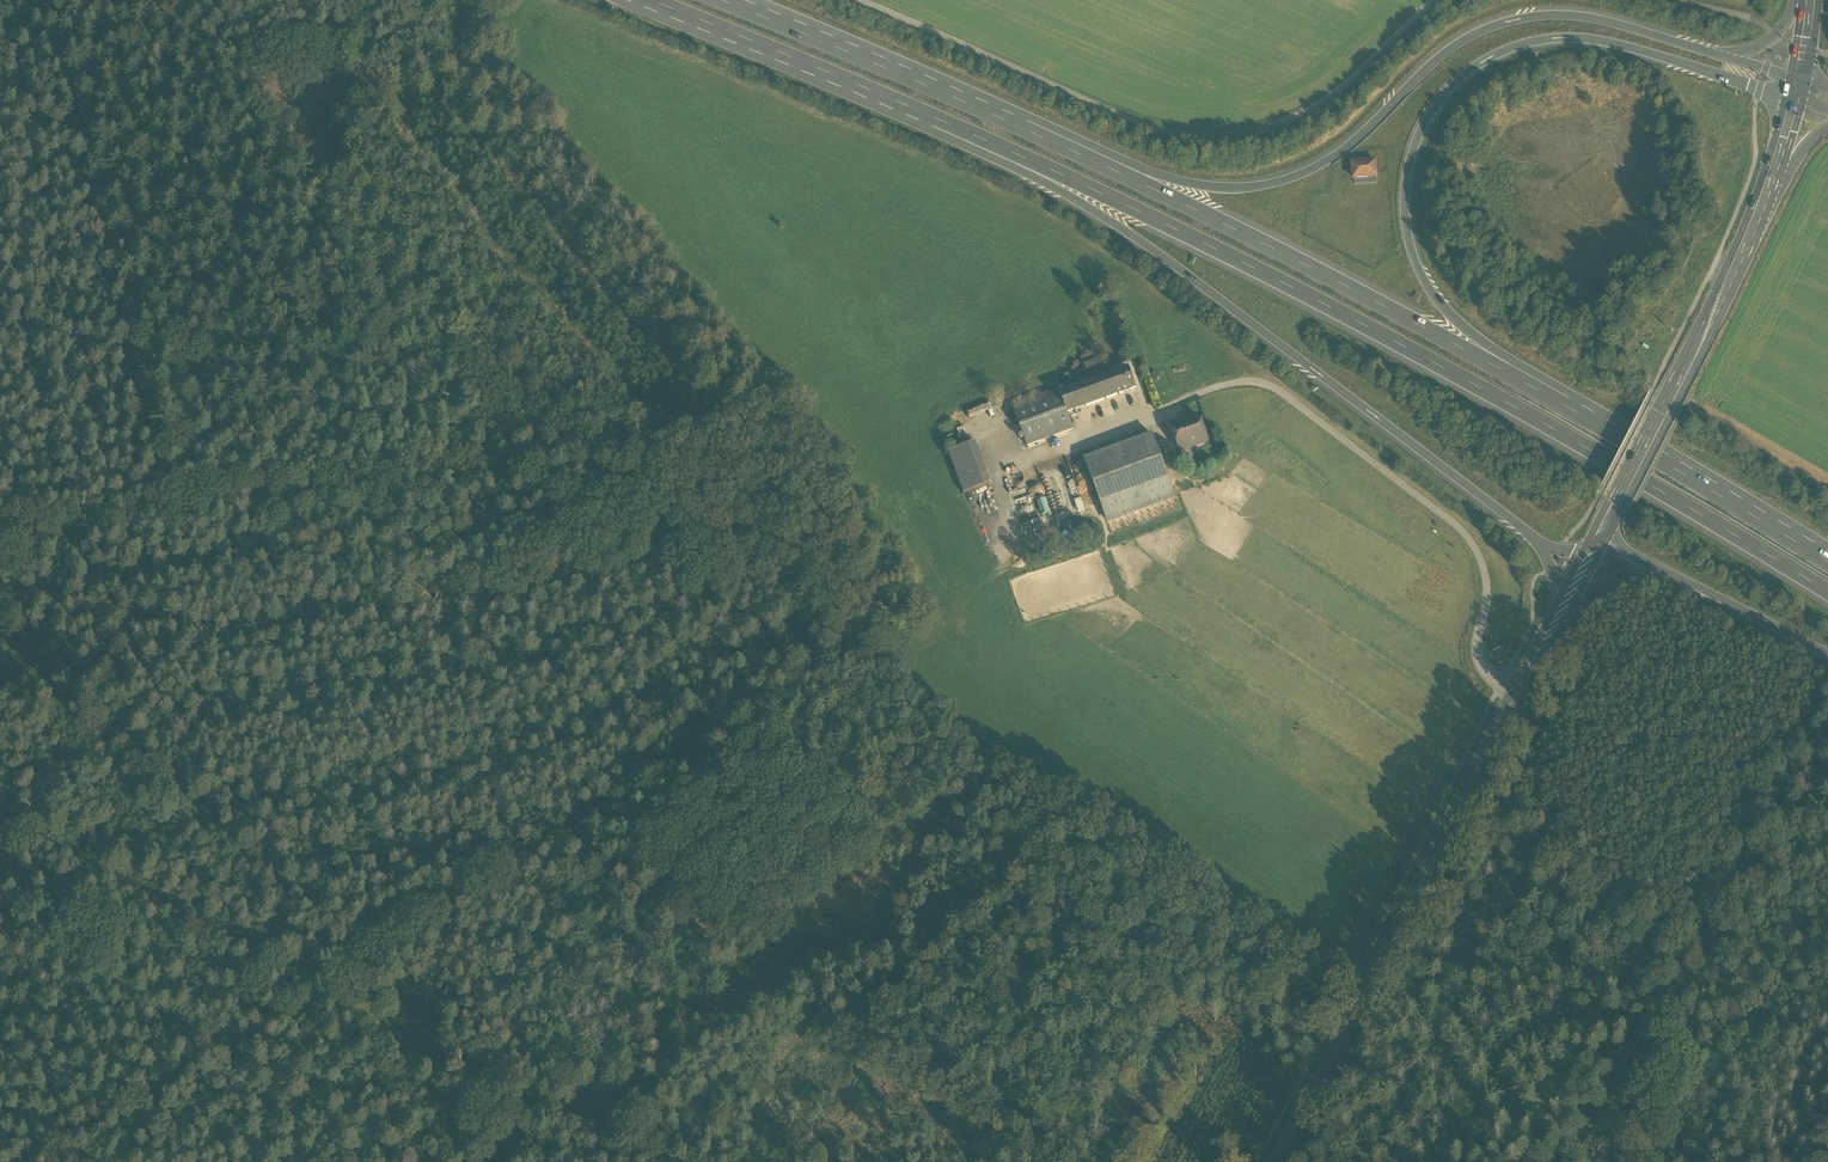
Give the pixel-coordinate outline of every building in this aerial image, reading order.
[(1352,163),(1353,178),(1377,175),(1375,160),(1352,163)] [(1109,375),(1117,395),(1136,388),(1128,368),(1109,375)] [(1109,375),(1060,392),(1067,412),(1117,395),(1109,375)] [(1073,429),(1067,412),(1060,392),(1014,409),(1027,446),(1073,429)] [(1172,427),(1179,448),(1193,443),(1194,444),(1197,446),(1203,443),(1205,441),(1204,439),(1206,439),(1199,417),(1172,427)] [(1086,447),(1088,453),(1126,441),(1124,435),(1086,447)] [(1152,435),(1138,440),(1154,485),(1101,504),(1107,520),(1174,496),(1152,435)] [(1085,459),(1101,504),(1154,485),(1138,440),(1085,459)] [(949,452),(964,494),(990,485),(975,442),(949,452)]
